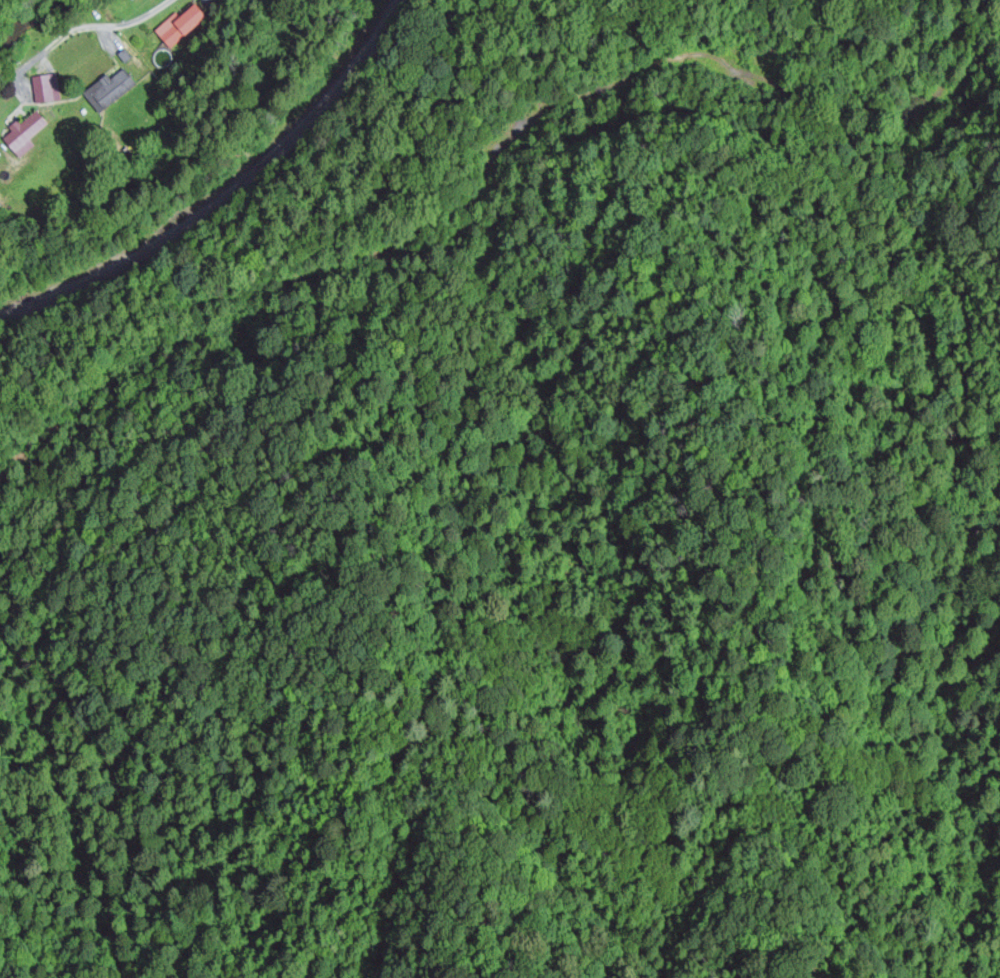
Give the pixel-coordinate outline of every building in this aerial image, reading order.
[(177,14),(156,33),(174,51),(210,17),(199,5),(183,20),(177,14)] [(106,112),(140,85),(126,68),(104,85),(105,86),(93,96),(106,112)] [(5,139),(22,159),(36,148),(31,142),(51,126),(39,111),(5,139)]
